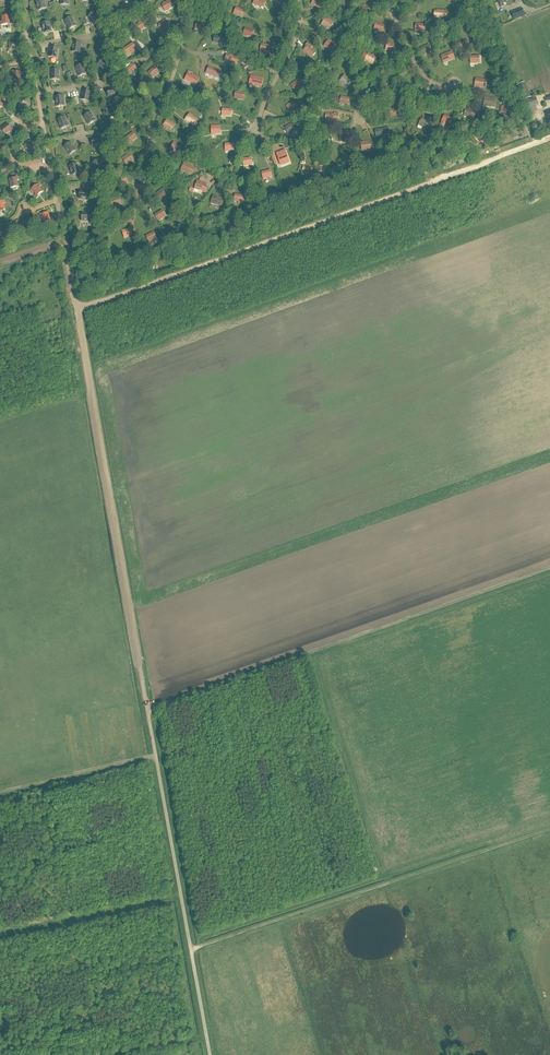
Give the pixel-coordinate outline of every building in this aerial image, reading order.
[(39,11),(46,8),(43,0),(41,0),(36,2),(39,11)] [(162,5),(165,12),(169,10),(168,9),(173,7),(169,0),(164,3),(164,4),(162,5)] [(319,9),(323,2),(320,0),(314,0),(311,5),(314,7),(314,6),(319,9)] [(507,5),(517,0),(504,0),(502,1),(501,1),(497,2),(500,8),(504,7),(503,4),(504,4),(506,3),(507,5)] [(234,14),(234,15),(237,16),(237,15),(242,17),(243,15),(244,16),(246,11),(244,10),(245,10),(237,7),(234,14)] [(434,11),(434,18),(438,19),(438,18),(443,18),(443,16),(446,17),(447,11),(437,10),(437,11),(434,11)] [(511,14),(514,20),(525,16),(523,10),(511,14)] [(88,17),(94,25),(100,20),(94,13),(88,17)] [(11,15),(9,15),(9,16),(2,16),(2,22),(0,22),(0,25),(9,25),(9,18),(11,18),(11,15)] [(65,21),(69,29),(76,26),(72,18),(65,21)] [(332,24),(325,19),(322,24),(325,26),(329,29),(332,24)] [(165,29),(169,27),(166,20),(162,21),(163,23),(158,24),(159,27),(158,27),(159,30),(161,29),(162,33),(166,31),(165,29)] [(141,30),(146,28),(142,21),(139,23),(139,24),(135,26),(138,32),(141,30)] [(42,24),(44,33),(51,32),(49,22),(42,24)] [(199,30),(204,31),(205,25),(197,23),(195,29),(199,30)] [(384,26),(376,23),(374,29),(378,30),(383,32),(384,26)] [(247,36),(252,37),(254,31),(245,29),(243,35),(247,36)] [(227,37),(225,37),(220,36),(219,37),(215,36),(214,42),(217,43),(223,44),(223,42),(226,43),(227,41),(227,37)] [(99,39),(101,47),(110,45),(108,37),(99,39)] [(324,46),(327,49),(327,48),(332,51),(333,49),(336,51),(339,47),(335,44),(334,45),(328,41),(324,46),(325,46),(324,46)] [(459,43),(460,49),(464,48),(469,47),(467,41),(459,43)] [(9,42),(9,51),(18,50),(18,42),(9,42)] [(72,52),(80,53),(81,44),(73,43),(72,52)] [(126,48),(129,53),(132,51),(137,48),(133,43),(126,48)] [(312,57),(316,53),(314,52),(314,51),(311,48),(312,47),(308,43),(305,46),(307,47),(304,50),(303,51),(306,53),(312,57)] [(264,51),(269,53),(270,46),(261,44),(260,51),(264,52),(264,51)] [(393,54),(396,46),(388,44),(385,52),(393,54)] [(421,48),(423,54),(427,53),(432,51),(429,45),(421,48)] [(49,57),(57,58),(58,49),(50,48),(49,57)] [(368,54),(367,55),(364,53),(362,57),(365,59),(365,60),(368,62),(368,61),(373,64),(376,57),(373,55),(372,56),(368,54)] [(442,57),(441,57),(444,64),(447,62),(447,61),(452,60),(449,53),(441,55),(442,57)] [(237,63),(239,57),(230,55),(230,56),(226,55),(225,61),(228,62),(233,64),(234,62),(237,63)] [(98,65),(105,72),(110,66),(103,60),(98,65)] [(126,70),(130,75),(134,73),(133,72),(137,69),(133,64),(126,70)] [(76,68),(79,76),(86,74),(83,65),(76,68)] [(148,73),(153,78),(156,76),(155,75),(159,72),(155,67),(148,73)] [(209,67),(206,73),(206,74),(209,75),(210,74),(214,76),(215,77),(215,78),(218,79),(221,73),(217,71),(209,67)] [(13,71),(11,71),(11,75),(13,75),(13,81),(22,81),(22,78),(20,78),(20,72),(13,73),(13,71)] [(192,76),(188,74),(185,80),(188,82),(188,81),(193,84),(194,82),(197,83),(199,78),(192,75),(192,76)] [(249,86),(250,85),(257,87),(259,79),(247,76),(245,84),(249,86)] [(340,80),(343,83),(347,86),(351,81),(344,76),(340,80)] [(478,88),(478,87),(483,88),(483,86),(486,86),(487,80),(476,78),(474,86),(475,86),(474,87),(478,88)] [(298,89),(302,86),(299,81),(291,86),(295,91),(298,89)] [(530,99),(523,83),(515,87),(522,102),(530,99)] [(107,89),(108,97),(118,96),(117,88),(107,89)] [(81,100),(89,101),(91,92),(83,91),(81,100)] [(56,97),(57,107),(64,106),(63,96),(56,97)] [(27,98),(18,100),(20,108),(29,106),(27,98)] [(496,100),(485,98),(484,106),(487,107),(487,106),(495,107),(496,100)] [(536,98),(526,102),(528,107),(538,103),(536,98)] [(294,102),(286,106),(290,113),(291,113),(294,111),(298,108),(294,103),(294,102)] [(398,108),(389,110),(391,116),(394,115),(399,114),(398,108)] [(103,113),(108,121),(115,117),(110,109),(103,113)] [(467,116),(467,117),(472,118),(474,112),(466,110),(464,116),(467,116)] [(84,117),(88,125),(95,121),(91,113),(84,117)] [(196,126),(200,121),(190,113),(189,115),(185,119),(185,120),(188,123),(188,122),(192,125),(193,123),(196,126)] [(442,121),(445,123),(450,125),(452,119),(444,116),(442,121)] [(58,120),(61,129),(68,126),(65,118),(58,120)] [(422,119),(419,124),(422,126),(426,129),(429,123),(431,121),(426,118),(425,121),(422,119)] [(175,124),(167,119),(167,121),(163,126),(163,127),(166,129),(166,128),(170,131),(174,125),(175,124)] [(2,126),(0,127),(0,128),(5,135),(10,131),(11,132),(14,130),(13,129),(12,129),(7,124),(3,127),(2,126)] [(78,126),(80,133),(88,131),(86,124),(78,126)] [(285,128),(288,134),(291,133),(291,132),(296,130),(293,124),(285,128)] [(380,130),(375,131),(376,137),(381,136),(384,135),(389,135),(388,128),(380,130)] [(344,142),(344,139),(349,139),(349,131),(345,131),(345,133),(340,133),(340,142),(344,142)] [(126,138),(130,143),(132,141),(133,141),(137,138),(133,133),(126,138)] [(23,146),(29,152),(36,147),(30,140),(23,146)] [(182,146),(174,142),(170,150),(174,151),(178,153),(182,146)] [(64,147),(69,155),(76,151),(70,143),(64,147)] [(277,154),(281,165),(284,164),(283,161),(288,160),(285,151),(277,154)] [(122,158),(123,159),(126,165),(127,165),(130,163),(129,163),(134,160),(130,155),(130,154),(122,158)] [(92,164),(97,172),(103,168),(98,160),(92,164)] [(189,173),(190,171),(193,173),(196,168),(184,163),(181,169),(181,170),(184,172),(185,171),(189,173)] [(69,167),(72,176),(79,173),(77,164),(69,167)] [(267,178),(272,177),(270,170),(262,173),(263,179),(267,178)] [(9,180),(11,188),(18,187),(17,180),(19,180),(18,177),(16,177),(16,178),(9,180)] [(117,181),(119,186),(123,185),(127,183),(125,177),(117,181)] [(195,188),(195,189),(198,190),(203,191),(206,184),(197,181),(197,182),(195,188)] [(34,195),(37,198),(38,197),(37,196),(43,191),(39,187),(41,186),(39,184),(32,189),(36,194),(34,195)] [(156,194),(160,199),(163,197),(167,194),(163,189),(156,194)] [(79,198),(88,200),(90,193),(81,191),(79,198)] [(211,203),(214,205),(215,204),(219,205),(222,206),(223,202),(221,201),(222,198),(214,195),(213,197),(211,203)] [(121,204),(119,198),(110,201),(113,207),(113,208),(116,206),(121,204)] [(155,215),(158,221),(162,219),(162,218),(165,216),(162,211),(155,215)] [(42,217),(44,223),(53,220),(52,217),(50,218),(48,213),(41,215),(41,214),(39,215),(40,218),(42,217)] [(82,221),(91,221),(91,214),(82,213),(82,221)] [(21,222),(19,222),(20,225),(22,225),(23,231),(32,229),(31,226),(29,227),(28,221),(22,223),(21,222)] [(6,229),(0,231),(0,238),(0,239),(6,237),(7,239),(10,238),(9,236),(8,236),(6,229)] [(130,229),(122,232),(124,237),(128,236),(133,234),(130,229)] [(146,236),(149,242),(152,240),(157,238),(154,232),(146,236)]
